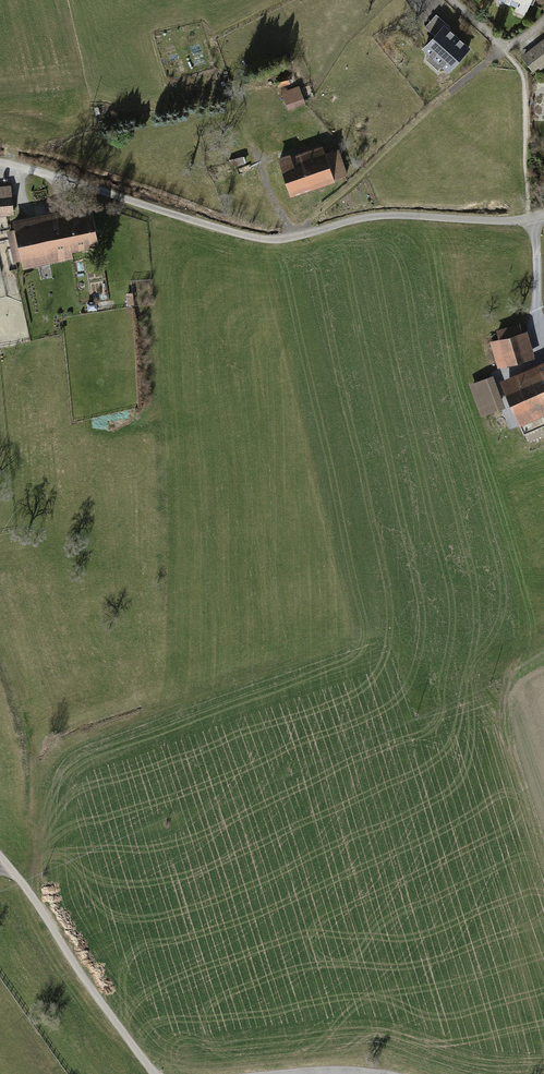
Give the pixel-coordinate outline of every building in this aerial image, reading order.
[(515,6),(514,11),(525,15),(531,0),(502,0),(515,6)] [(472,50),(450,30),(451,28),(437,15),(425,28),(436,37),(423,51),(451,76),(472,50)] [(521,55),(532,71),(538,66),(540,69),(543,66),(543,37),(521,55)] [(289,108),(307,103),(302,85),(283,91),(289,108)] [(323,148),(278,162),(292,199),(336,184),(336,182),(349,177),(340,150),(326,155),(323,148)] [(0,185),(0,215),(15,213),(11,184),(0,185)] [(64,207),(13,219),(15,228),(7,230),(14,261),(22,260),(23,267),(74,256),(73,249),(100,243),(92,207),(66,213),(64,207)] [(499,338),(490,341),(497,368),(535,356),(527,329),(522,331),(519,323),(495,329),(499,338)] [(499,380),(520,424),(543,413),(543,360),(499,380)] [(493,374),(469,383),(481,416),(505,407),(493,374)]
